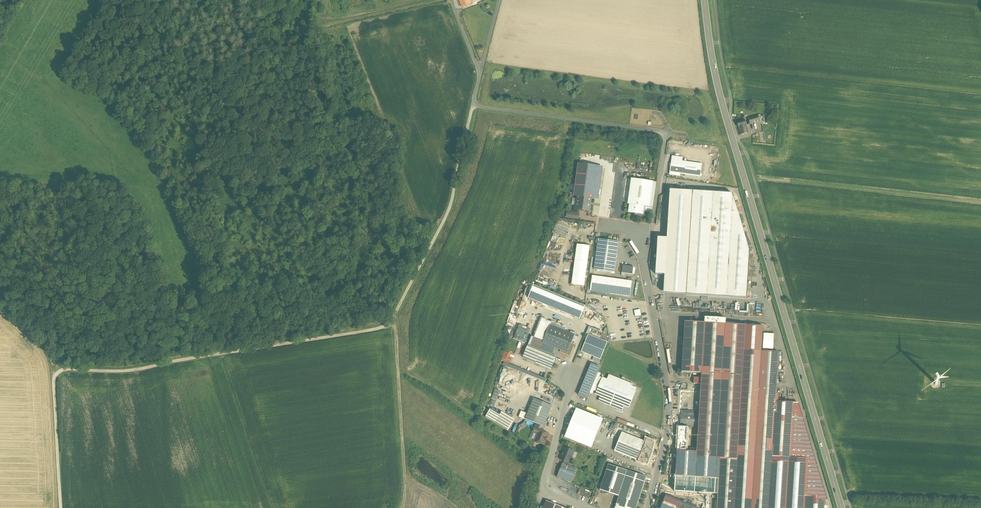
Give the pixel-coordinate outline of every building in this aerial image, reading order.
[(460,8),(471,5),(469,0),(457,0),(460,8)] [(760,115),(748,118),(750,124),(762,121),(760,115)] [(740,135),(748,133),(746,127),(747,127),(744,119),(736,122),(738,129),(739,129),(740,135)] [(682,159),(672,157),(669,176),(680,177),(680,175),(700,178),(701,164),(682,162),(682,159)] [(598,200),(602,168),(577,165),(573,198),(598,200)] [(653,183),(632,180),(628,204),(631,204),(629,212),(642,214),(643,206),(649,207),(653,183)] [(747,302),(750,251),(733,194),(669,190),(668,241),(657,240),(655,278),(664,280),(664,296),(747,302)] [(591,200),(575,199),(574,211),(589,213),(591,200)] [(619,243),(597,240),(593,269),(615,272),(619,243)] [(590,247),(577,245),(571,286),(584,288),(590,247)] [(634,267),(623,265),(622,273),(633,275),(634,267)] [(632,281),(592,276),(590,291),(630,296),(632,281)] [(534,286),(529,298),(580,318),(585,307),(534,286)] [(541,318),(530,345),(541,349),(544,344),(567,353),(575,335),(551,325),(552,323),(541,318)] [(682,372),(701,374),(699,411),(698,425),(697,452),(696,457),(720,459),(718,479),(717,507),(815,507),(816,497),(804,496),(806,469),(800,468),(800,458),(789,458),(792,418),(774,417),(777,372),(768,372),(770,352),(744,350),(745,325),(685,322),(682,372)] [(524,343),(530,329),(518,325),(512,339),(524,343)] [(607,344),(588,336),(581,353),(600,361),(607,344)] [(555,356),(526,345),(521,359),(550,370),(555,356)] [(504,351),(501,360),(508,364),(511,358),(509,357),(510,354),(504,351)] [(600,368),(592,365),(579,396),(587,400),(600,368)] [(606,380),(602,377),(595,396),(599,397),(597,402),(622,412),(624,407),(629,409),(635,392),(631,390),(633,385),(608,375),(606,380)] [(495,389),(489,404),(493,406),(499,391),(495,389)] [(553,407),(533,399),(525,420),(545,428),(553,407)] [(590,448),(601,418),(574,408),(573,412),(569,411),(564,426),(567,427),(563,438),(590,448)] [(500,416),(490,410),(484,419),(508,433),(515,422),(502,414),(500,416)] [(698,425),(699,411),(682,410),(681,426),(695,427),(695,425),(698,425)] [(792,418),(789,458),(800,458),(800,468),(806,469),(804,496),(816,497),(815,507),(824,507),(825,502),(799,418),(792,418)] [(533,429),(528,442),(543,447),(547,434),(533,429)] [(646,442),(622,433),(615,452),(639,461),(646,442)] [(681,433),(679,433),(679,438),(680,438),(680,443),(686,444),(686,443),(688,443),(688,444),(692,444),(693,439),(692,439),(692,433),(681,433)] [(575,453),(564,448),(559,461),(569,465),(575,453)] [(696,457),(697,452),(677,451),(675,476),(718,479),(720,459),(696,457)] [(577,469),(563,464),(557,478),(571,484),(577,469)] [(608,466),(600,491),(619,497),(615,507),(637,507),(647,479),(608,466)] [(660,507),(702,507),(709,493),(698,488),(691,506),(666,495),(660,507)]
